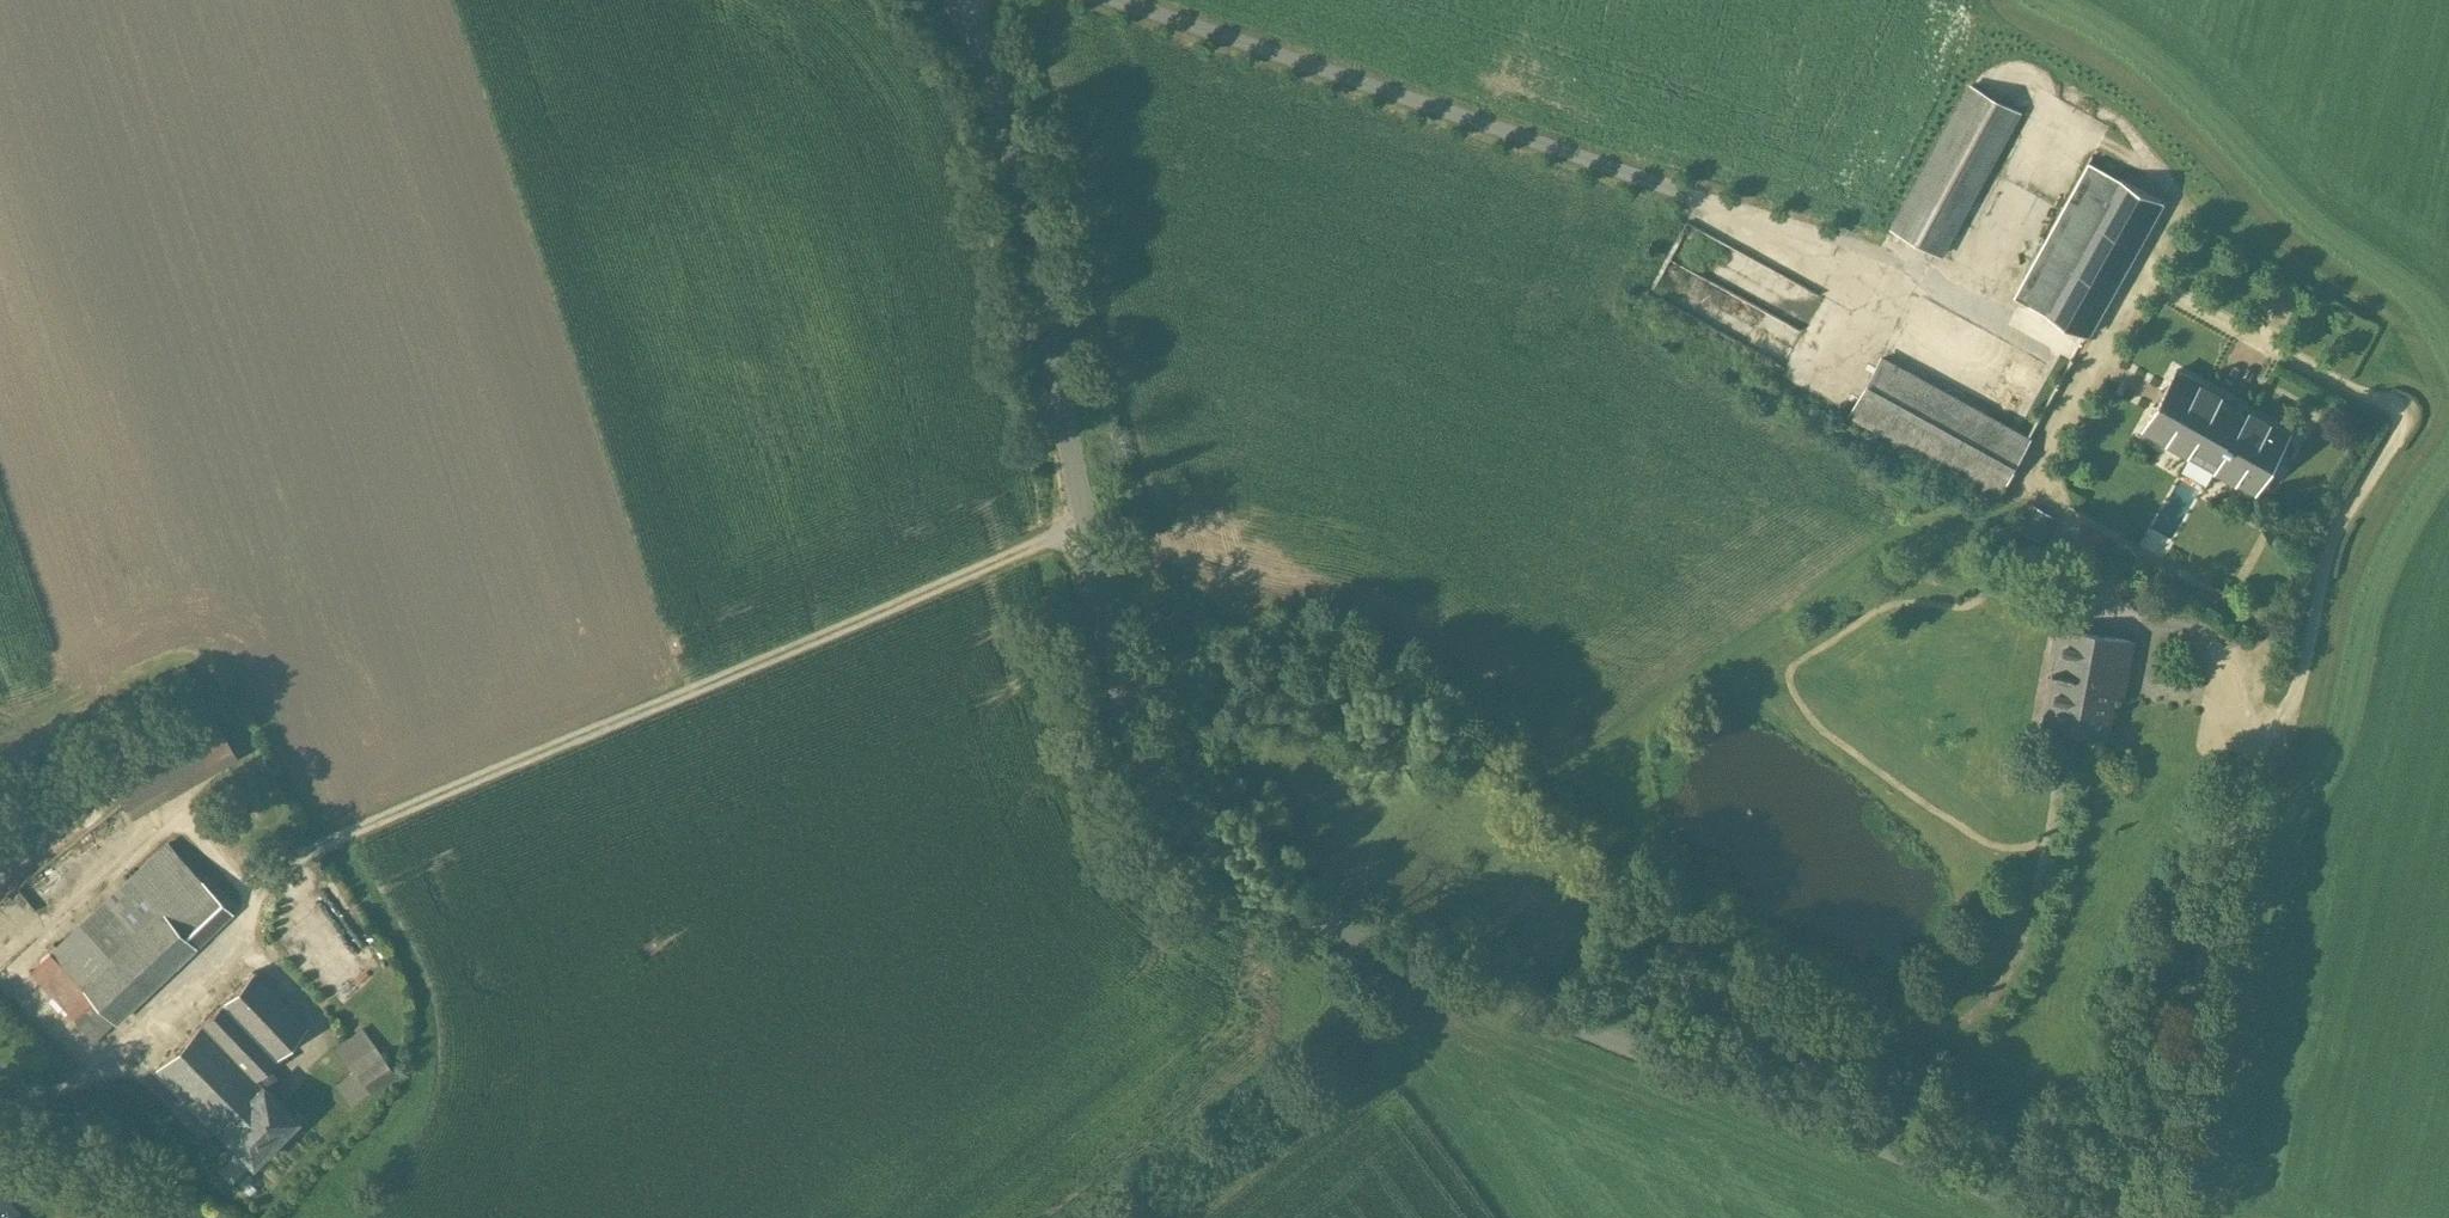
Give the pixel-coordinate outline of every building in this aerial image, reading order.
[(1972,86),(1893,229),(1941,255),(2020,112),(1972,86)] [(2089,162),(2015,296),(2044,312),(2119,179),(2089,162)] [(2119,179),(2044,312),(2087,336),(2162,202),(2119,179)] [(2278,363),(2240,341),(2212,390),(2250,412),(2278,363)] [(2029,440),(1883,358),(1852,414),(1998,496),(2029,440)] [(2250,412),(2212,390),(2180,448),(2257,491),(2290,434),(2250,412)] [(2086,632),(2060,627),(2055,652),(2058,652),(2055,670),(2053,670),(2051,674),(2061,676),(2053,719),(2079,724),(2078,730),(2105,735),(2117,671),(2126,673),(2132,640),(2086,632)] [(193,677),(124,716),(125,717),(90,738),(134,816),(238,758),(193,677)] [(169,843),(51,953),(81,984),(136,933),(120,916),(146,893),(195,946),(232,912),(169,843)] [(136,933),(81,984),(96,1001),(115,1021),(195,946),(146,893),(120,916),(136,933)] [(51,953),(50,952),(30,970),(76,1020),(96,1001),(81,984),(51,953)] [(253,973),(156,1065),(218,1129),(261,1088),(254,1082),(308,1030),(253,973)] [(76,1020),(75,1020),(94,1041),(115,1021),(96,1001),(76,1020)] [(381,1056),(357,1073),(370,1090),(393,1073),(381,1056)] [(261,1088),(218,1129),(250,1164),(293,1123),(261,1088)] [(0,1185),(0,1211),(7,1217),(24,1217),(39,1203),(11,1175),(0,1185)]
